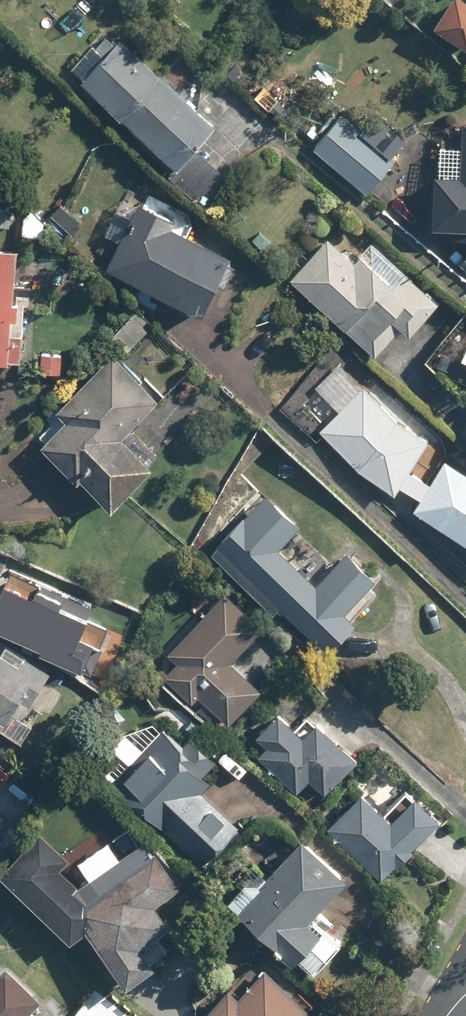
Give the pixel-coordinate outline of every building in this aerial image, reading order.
[(436,27),(465,46),(465,0),(453,0),(436,27)] [(104,39),(78,69),(87,77),(82,83),(184,171),(222,127),(120,38),(112,47),(104,39)] [(398,160),(334,102),(301,139),(365,196),(398,160)] [(437,152),(432,228),(451,229),(451,236),(465,237),(465,122),(461,122),(459,153),(437,152)] [(0,208),(0,225),(10,226),(12,209),(0,208)] [(135,209),(106,267),(201,314),(230,256),(135,209)] [(287,275),(373,359),(401,330),(408,337),(440,304),(375,241),(356,261),(327,233),(287,275)] [(0,248),(0,359),(20,360),(24,304),(12,303),(16,249),(0,248)] [(451,380),(465,386),(465,343),(451,380)] [(62,356),(44,355),(42,372),(60,374),(62,356)] [(123,363),(41,445),(77,480),(81,477),(111,506),(151,466),(121,436),(159,398),(123,363)] [(321,435),(339,449),(336,454),(397,491),(429,440),(365,387),(321,435)] [(446,458),(430,484),(427,482),(413,473),(403,488),(420,499),(413,510),(465,544),(465,471),(446,458)] [(205,551),(276,611),(280,606),(333,650),(358,620),(349,613),(378,579),(344,551),(318,583),(281,552),(303,525),(267,494),(205,551)] [(15,566),(0,594),(0,626),(89,674),(105,646),(75,629),(88,605),(15,566)] [(265,628),(222,591),(151,672),(220,733),(259,688),(232,665),(265,628)] [(17,745),(60,668),(0,635),(0,736),(17,745)] [(311,783),(323,795),(361,760),(322,720),(301,740),(281,718),(254,744),(301,793),(311,783)] [(161,816),(207,863),(239,832),(198,790),(208,780),(168,739),(120,785),(154,819),(161,816)] [(360,789),(325,822),(381,882),(444,822),(413,789),(385,815),(360,789)] [(38,831),(0,871),(0,876),(70,944),(86,927),(124,989),(155,970),(141,948),(170,930),(156,907),(181,892),(149,840),(77,885),(62,870),(70,862),(38,831)] [(319,913),(350,877),(304,836),(268,878),(258,869),(228,905),(312,978),(342,944),(325,929),(330,923),(319,913)] [(42,1003),(9,968),(0,977),(0,1015),(29,1015),(42,1003)] [(311,1013),(266,969),(238,998),(229,989),(202,1015),(308,1015),(311,1013)]
